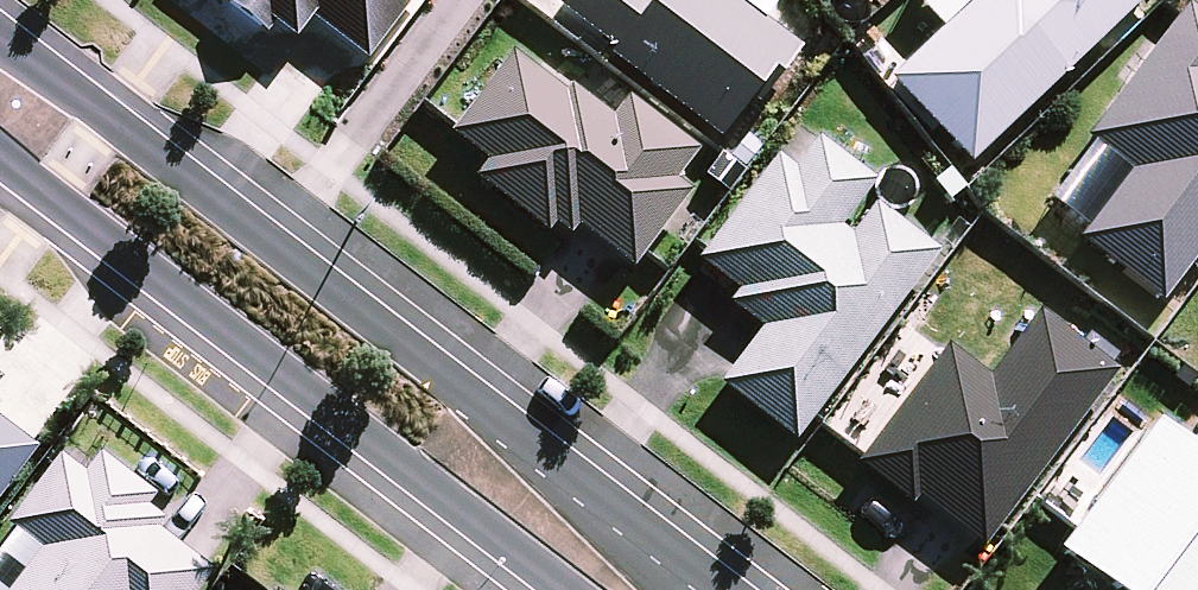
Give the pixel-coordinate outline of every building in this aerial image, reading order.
[(366,63),(415,0),(225,0),(221,5),(266,39),(275,27),(295,42),(311,21),(366,63)] [(721,142),(771,76),(777,81),(799,52),(730,0),(659,0),(657,1),(656,0),(566,0),(558,11),(617,55),(612,61),(721,142)] [(1018,119),(1143,0),(903,0),(1018,119)] [(1162,306),(1197,258),(1197,16),(1189,9),(1088,142),(1132,176),(1080,245),(1162,306)] [(512,58),(451,138),(489,167),(476,184),(546,238),(554,227),(570,239),(577,230),(633,272),(691,196),(675,184),(697,155),(629,103),(613,124),(571,92),(565,99),(512,58)] [(789,445),(933,257),(870,209),(846,240),(835,231),(870,186),(814,144),(792,173),(772,158),(692,263),(732,294),(723,306),(757,332),(714,388),(789,445)] [(976,550),(1110,373),(1034,316),(984,383),(941,351),(850,471),(903,511),(910,501),(976,550)] [(37,450),(0,422),(0,500),(37,450)] [(1158,425),(1059,556),(1103,589),(1197,589),(1197,455),(1158,425)] [(214,572),(157,530),(164,520),(149,509),(157,497),(100,455),(86,474),(60,455),(7,527),(13,532),(40,552),(12,589),(201,589),(214,572)] [(40,552),(13,532),(0,548),(0,589),(12,589),(40,552)]
